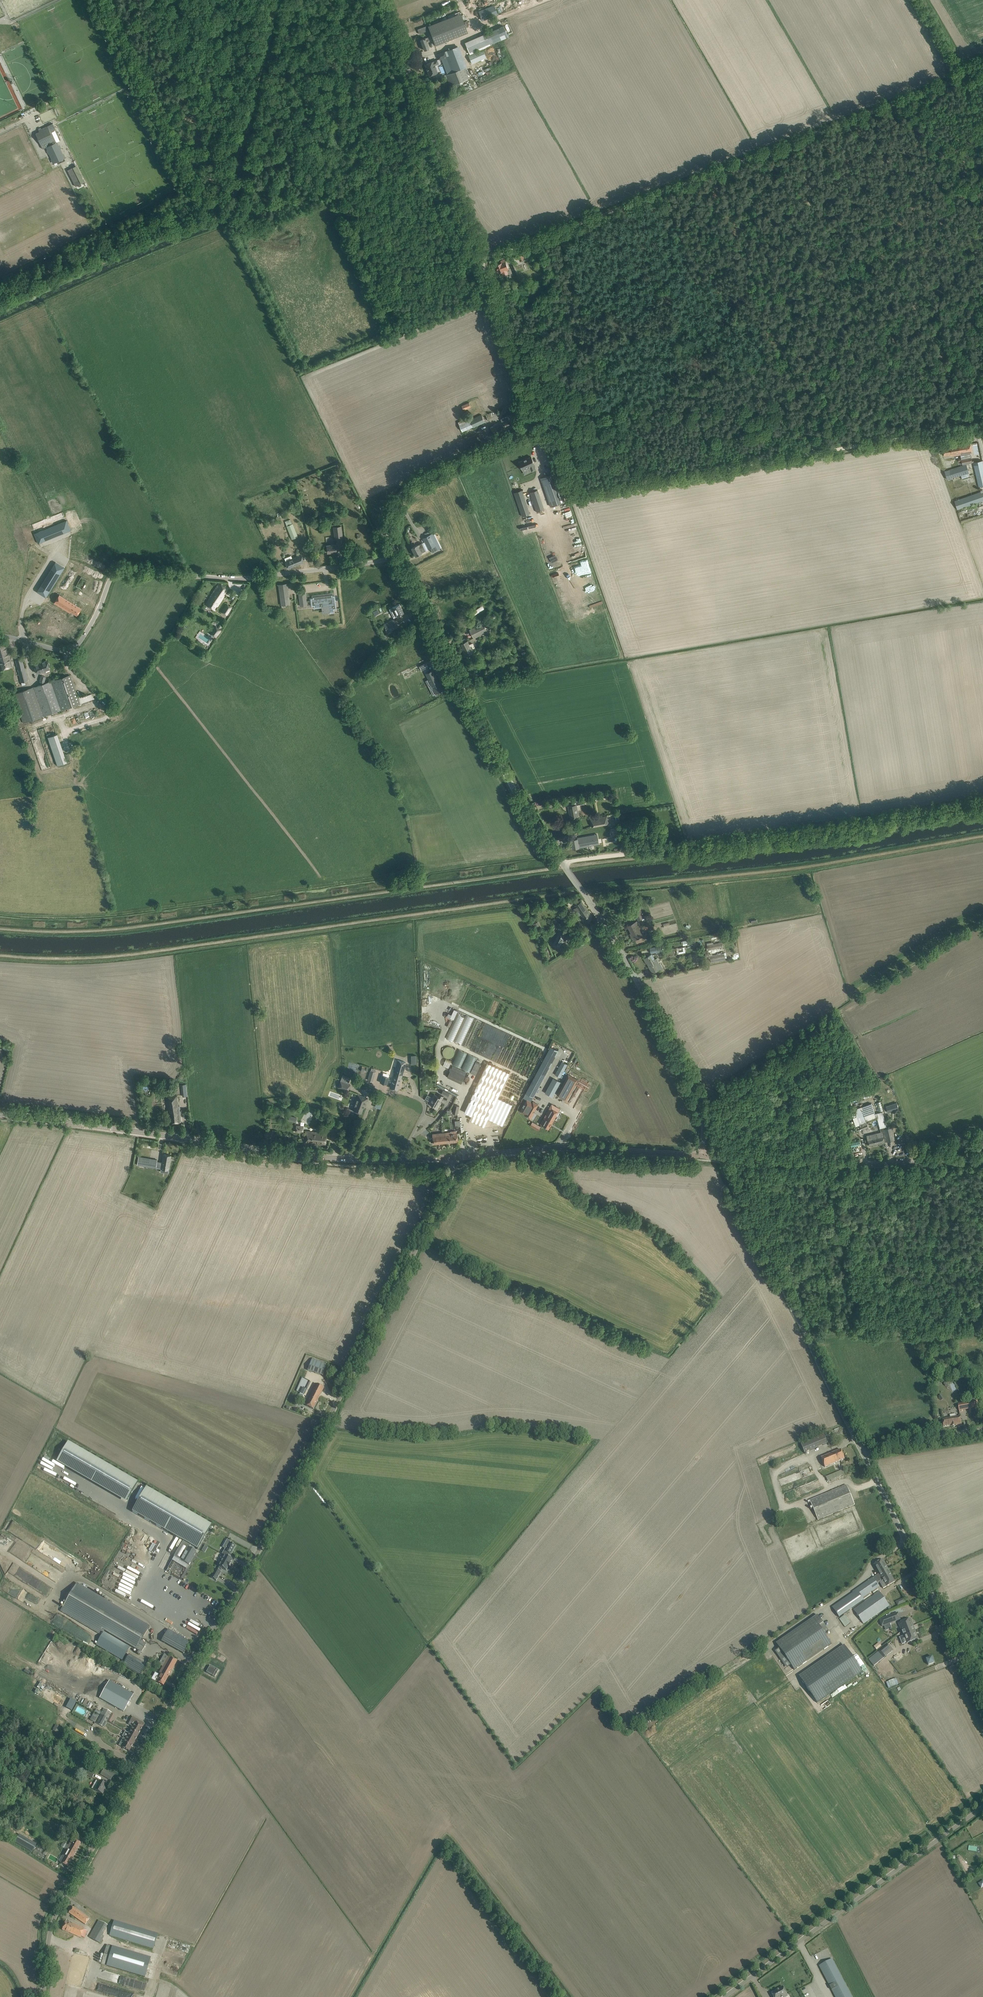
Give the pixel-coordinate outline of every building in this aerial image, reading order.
[(428,26),(435,45),(468,33),(461,13),(428,26)] [(469,53),(499,41),(496,34),(487,38),(485,34),(464,42),(469,53)] [(424,50),(429,48),(426,42),(429,41),(428,37),(420,40),(424,50)] [(442,58),(444,57),(450,73),(460,69),(458,65),(463,63),(457,47),(440,53),(442,58)] [(468,56),(472,63),(486,57),(482,49),(468,56)] [(425,64),(429,76),(437,73),(435,65),(438,64),(437,60),(433,61),(425,64)] [(460,69),(450,73),(447,74),(446,75),(450,86),(469,79),(464,68),(460,69)] [(54,131),(54,130),(55,130),(55,128),(55,127),(53,123),(47,126),(48,128),(44,129),(43,128),(38,130),(39,132),(36,133),(43,149),(46,147),(47,150),(48,149),(50,153),(49,154),(52,159),(54,163),(65,158),(64,158),(62,154),(63,154),(60,148),(60,149),(58,145),(59,145),(57,142),(56,142),(52,132),(54,131)] [(87,186),(74,161),(74,162),(75,164),(74,165),(75,166),(67,170),(70,176),(71,176),(72,179),(72,180),(75,186),(83,183),(84,184),(86,187),(87,186)] [(523,257),(524,256),(522,252),(515,254),(516,259),(519,258),(520,261),(524,259),(523,257)] [(501,260),(501,263),(496,265),(499,273),(502,272),(503,276),(508,274),(507,270),(509,270),(505,259),(501,260)] [(469,418),(458,422),(462,431),(473,426),(474,427),(485,422),(482,415),(470,420),(469,418)] [(493,426),(490,427),(493,433),(496,432),(497,433),(512,426),(508,416),(501,419),(502,421),(493,425),(493,426)] [(959,445),(960,454),(972,452),(970,443),(959,445)] [(951,456),(956,455),(954,446),(943,448),(944,456),(950,455),(951,456)] [(532,456),(519,462),(523,470),(530,466),(532,471),(536,469),(534,464),(535,464),(532,456)] [(973,462),(979,487),(982,486),(982,464),(982,460),(976,461),(973,462)] [(966,465),(945,471),(947,479),(969,473),(966,465)] [(551,506),(565,501),(555,473),(541,478),(551,506)] [(522,516),(530,513),(522,490),(514,492),(522,516)] [(537,490),(530,492),(536,511),(544,509),(537,490)] [(957,509),(982,500),(982,491),(954,501),(957,509)] [(525,530),(537,524),(535,519),(523,525),(525,530)] [(67,520),(34,534),(38,543),(71,530),(67,520)] [(290,521),(285,523),(292,539),(298,537),(292,523),(292,524),(290,521)] [(333,527),(335,540),(343,539),(341,526),(333,527)] [(417,545),(416,546),(411,548),(415,556),(430,548),(432,552),(441,548),(433,533),(423,539),(425,544),(423,545),(421,543),(417,545)] [(327,552),(336,551),(335,544),(326,545),(327,552)] [(288,568),(303,562),(301,555),(292,559),(291,555),(284,558),(288,568)] [(56,562),(37,592),(46,597),(64,568),(56,562)] [(80,571),(73,583),(76,585),(76,586),(82,589),(87,580),(86,579),(88,575),(80,571)] [(215,610),(224,595),(223,595),(227,588),(219,583),(205,604),(215,610)] [(281,605),(290,604),(287,584),(279,585),(281,605)] [(59,594),(54,603),(70,613),(71,611),(77,615),(81,608),(59,594)] [(328,606),(329,613),(334,612),(334,609),(336,609),(334,596),(332,596),(332,595),(329,595),(329,596),(327,596),(313,597),(313,598),(311,599),(312,606),(314,606),(314,608),(315,608),(328,606)] [(227,615),(232,607),(226,604),(221,611),(227,615)] [(403,612),(399,604),(392,607),(393,607),(389,609),(393,618),(397,616),(397,615),(403,612)] [(475,614),(485,609),(483,605),(473,611),(475,614)] [(398,626),(394,619),(384,625),(387,632),(398,626)] [(483,623),(470,630),(474,638),(487,631),(483,623)] [(221,630),(215,626),(210,633),(216,637),(221,630)] [(0,642),(0,664),(2,670),(14,666),(5,641),(0,642)] [(472,643),(469,645),(467,641),(461,644),(465,651),(464,652),(466,656),(473,652),(476,650),(476,649),(473,643),(472,643)] [(22,658),(15,660),(21,682),(25,681),(28,680),(22,658)] [(34,664),(37,674),(50,669),(49,667),(50,666),(49,664),(48,663),(47,661),(39,663),(34,664)] [(434,670),(427,674),(437,693),(444,690),(434,670)] [(66,676),(50,681),(60,710),(79,703),(78,699),(69,675),(66,676)] [(41,685),(33,688),(43,716),(60,710),(50,681),(44,683),(44,681),(45,677),(41,677),(40,681),(41,685)] [(33,688),(13,694),(21,716),(23,723),(43,716),(33,688)] [(82,715),(71,720),(73,725),(84,720),(82,715)] [(48,736),(56,765),(66,762),(58,733),(48,736)] [(574,805),(568,806),(571,818),(577,817),(576,809),(577,808),(577,805),(584,803),(583,799),(574,801),(574,805)] [(608,823),(607,815),(590,818),(591,826),(608,823)] [(577,838),(571,839),(573,849),(579,847),(579,848),(598,844),(596,834),(577,838)] [(582,901),(575,905),(576,907),(573,909),(576,913),(577,913),(579,916),(580,915),(585,922),(592,918),(582,901)] [(632,910),(638,920),(644,917),(638,906),(632,910)] [(640,928),(636,921),(628,926),(632,933),(633,932),(636,938),(638,937),(638,938),(640,937),(639,937),(642,935),(639,929),(640,928)] [(561,950),(568,935),(559,931),(552,946),(561,950)] [(726,959),(723,941),(714,943),(713,942),(707,943),(708,950),(705,950),(706,956),(710,956),(711,962),(726,959)] [(655,959),(652,954),(644,958),(646,963),(647,963),(653,973),(659,969),(662,967),(660,963),(659,964),(656,959),(655,959)] [(453,1022),(446,1038),(463,1045),(474,1017),(459,1011),(456,1017),(453,1016),(451,1021),(453,1022)] [(453,1056),(453,1047),(444,1047),(444,1056),(453,1056)] [(551,1047),(526,1093),(534,1097),(559,1051),(551,1047)] [(446,1058),(443,1066),(448,1068),(452,1061),(446,1058)] [(398,1060),(390,1088),(398,1090),(406,1062),(398,1060)] [(476,1061),(470,1072),(476,1075),(481,1064),(476,1061)] [(562,1062),(555,1075),(562,1078),(562,1076),(561,1076),(567,1065),(562,1062)] [(487,1063),(464,1112),(471,1116),(486,1122),(488,1118),(503,1125),(513,1104),(498,1097),(510,1073),(487,1063)] [(462,1082),(467,1071),(452,1065),(448,1077),(462,1082)] [(367,1080),(373,1081),(376,1072),(370,1071),(367,1080)] [(566,1100),(576,1082),(578,1079),(568,1074),(567,1077),(557,1095),(564,1098),(566,1100)] [(389,1077),(382,1075),(380,1082),(387,1084),(389,1077)] [(553,1097),(561,1083),(553,1078),(545,1093),(553,1097)] [(350,1085),(340,1081),(338,1087),(348,1091),(350,1085)] [(871,1096),(869,1084),(865,1085),(866,1089),(862,1090),(864,1097),(871,1096)] [(443,1090),(441,1093),(448,1097),(450,1094),(446,1091),(446,1090),(447,1089),(443,1087),(442,1088),(442,1089),(443,1090)] [(352,1110),(361,1113),(364,1106),(365,1106),(368,1098),(358,1094),(352,1110)] [(438,1096),(434,1094),(429,1103),(433,1105),(432,1106),(438,1109),(441,1103),(440,1102),(444,1096),(439,1094),(438,1096)] [(177,1095),(166,1096),(169,1123),(181,1122),(180,1106),(178,1106),(177,1095)] [(527,1099),(520,1111),(526,1114),(525,1115),(531,1118),(535,1112),(534,1112),(538,1104),(533,1101),(532,1102),(527,1099)] [(877,1117),(881,1132),(877,1133),(877,1136),(867,1139),(869,1145),(887,1141),(894,1139),(891,1127),(885,1129),(884,1127),(886,1127),(883,1112),(876,1113),(876,1112),(875,1113),(871,1103),(861,1107),(857,1109),(855,1113),(859,1123),(877,1117)] [(888,1112),(898,1109),(896,1103),(886,1106),(888,1112)] [(545,1119),(541,1124),(549,1129),(560,1109),(552,1104),(544,1118),(545,1119)] [(532,1121),(530,1126),(539,1130),(541,1125),(532,1121)] [(326,1133),(307,1131),(306,1143),(315,1144),(315,1142),(319,1143),(319,1144),(325,1145),(326,1133)] [(451,1134),(451,1132),(432,1134),(434,1144),(458,1141),(458,1133),(451,1134)] [(171,1155),(163,1154),(161,1169),(168,1170),(171,1155)] [(138,1156),(137,1165),(156,1168),(156,1165),(149,1163),(150,1159),(150,1158),(147,1158),(138,1156)] [(312,1359),(308,1370),(323,1376),(327,1364),(312,1359)] [(313,1409),(324,1388),(315,1383),(307,1398),(308,1399),(305,1405),(313,1409)] [(307,1389),(303,1387),(299,1396),(302,1398),(307,1389)] [(974,1406),(978,1406),(977,1400),(958,1404),(959,1410),(975,1407),(974,1406)] [(949,1415),(950,1417),(942,1419),(943,1426),(953,1425),(953,1426),(962,1425),(960,1416),(957,1416),(956,1414),(949,1415)] [(801,1442),(805,1452),(828,1444),(825,1434),(801,1442)] [(845,1459),(841,1449),(821,1458),(825,1467),(845,1459)] [(44,1471),(47,1465),(41,1462),(38,1468),(44,1471)] [(54,1463),(52,1466),(64,1473),(66,1470),(54,1463)] [(840,1471),(826,1476),(828,1481),(845,1475),(840,1464),(837,1465),(840,1471)] [(49,1468),(48,1470),(50,1470),(48,1475),(60,1479),(63,1473),(49,1468)] [(123,1474),(113,1492),(127,1500),(138,1482),(123,1474)] [(810,1500),(818,1520),(855,1505),(847,1485),(810,1500)] [(146,1487),(132,1512),(183,1541),(174,1556),(181,1560),(181,1561),(188,1565),(196,1552),(193,1550),(194,1548),(197,1549),(211,1525),(146,1487)] [(144,1545),(132,1545),(127,1542),(125,1548),(150,1560),(158,1545),(144,1545)] [(230,1554),(230,1555),(235,1546),(230,1543),(225,1552),(227,1553),(225,1556),(224,1557),(222,1556),(219,1560),(221,1562),(218,1567),(219,1567),(217,1570),(215,1569),(210,1578),(216,1580),(221,1572),(220,1571),(222,1568),(226,1571),(228,1567),(229,1567),(231,1564),(230,1563),(232,1560),(228,1557),(230,1554)] [(125,1574),(123,1578),(135,1584),(139,1578),(137,1577),(146,1561),(133,1554),(125,1570),(122,1569),(121,1572),(125,1574)] [(883,1587),(886,1585),(887,1587),(895,1582),(891,1575),(892,1575),(883,1559),(873,1564),(879,1574),(873,1578),(873,1577),(856,1589),(856,1590),(832,1607),(839,1617),(864,1600),(863,1598),(879,1587),(877,1584),(880,1582),(883,1587)] [(62,1608),(60,1611),(100,1634),(101,1631),(102,1629),(141,1652),(146,1644),(141,1641),(150,1626),(111,1604),(112,1602),(110,1601),(109,1602),(77,1583),(62,1608)] [(865,1602),(854,1610),(864,1624),(889,1606),(887,1603),(879,1592),(874,1595),(872,1597),(865,1602)] [(898,1613),(880,1620),(882,1626),(884,1626),(886,1630),(891,1628),(890,1623),(900,1619),(898,1613)] [(829,1632),(817,1615),(776,1644),(795,1670),(832,1644),(825,1634),(829,1632)] [(850,1623),(845,1615),(840,1618),(845,1626),(850,1623)] [(913,1626),(910,1618),(898,1623),(902,1631),(911,1627),(913,1626)] [(904,1636),(899,1638),(902,1644),(906,1643),(907,1643),(918,1639),(913,1626),(911,1627),(902,1631),(903,1635),(904,1636)] [(168,1629),(161,1641),(183,1653),(190,1642),(168,1629)] [(130,1647),(104,1631),(96,1645),(122,1661),(130,1647)] [(893,1650),(888,1644),(878,1652),(883,1659),(887,1656),(893,1650)] [(844,1645),(799,1676),(805,1685),(817,1703),(863,1671),(844,1645)] [(140,1675),(146,1665),(129,1655),(123,1666),(140,1675)] [(159,1675),(156,1681),(159,1683),(163,1685),(177,1661),(168,1656),(158,1674),(159,1675)] [(932,1656),(926,1659),(928,1665),(935,1663),(932,1656)] [(206,1672),(215,1677),(219,1670),(210,1665),(206,1672)] [(124,1712),(133,1694),(109,1681),(100,1698),(124,1712)] [(149,1698),(145,1704),(152,1708),(155,1701),(149,1698)] [(104,1708),(101,1714),(108,1718),(111,1713),(104,1708)] [(96,1723),(103,1727),(108,1718),(101,1714),(96,1723)] [(129,1733),(128,1733),(137,1738),(145,1724),(140,1721),(132,1717),(130,1721),(134,1724),(132,1727),(129,1733)] [(123,1737),(119,1745),(122,1747),(125,1749),(129,1751),(137,1738),(128,1733),(129,1733),(125,1731),(122,1736),(123,1737)] [(95,1774),(86,1768),(83,1773),(93,1778),(95,1774)] [(97,1787),(95,1790),(102,1794),(108,1785),(100,1781),(96,1787),(97,1787)] [(15,1841),(25,1847),(29,1841),(19,1835),(15,1841)] [(63,1857),(60,1862),(68,1867),(81,1843),(72,1838),(62,1856),(63,1857)] [(73,1907),(69,1913),(85,1924),(89,1918),(73,1907)] [(99,1920),(89,1937),(100,1943),(104,1936),(102,1935),(108,1925),(99,1920)] [(114,1920),(110,1935),(154,1948),(158,1933),(114,1920)] [(84,1929),(84,1928),(72,1923),(72,1924),(65,1922),(62,1930),(81,1938),(81,1936),(85,1937),(87,1931),(84,1929)] [(102,1964),(145,1976),(151,1957),(107,1945),(102,1964)] [(75,1949),(63,1989),(78,1993),(89,1956),(79,1953),(80,1950),(75,1949)] [(832,1959),(819,1966),(835,1996),(852,1996),(832,1959)] [(145,1984),(145,1982),(117,1974),(117,1985),(116,1987),(118,1987),(119,1983),(118,1982),(118,1979),(121,1980),(121,1985),(119,1986),(120,1988),(126,1989),(129,1988),(126,1988),(124,1988),(124,1986),(126,1987),(127,1983),(135,1983),(135,1986),(137,1987),(137,1988),(138,1991),(136,1992),(140,1993),(143,1992),(140,1991),(144,1989),(145,1984)] [(788,1996),(783,1986),(779,1989),(779,1990),(772,1993),(774,1996),(785,1996),(788,1996)]
